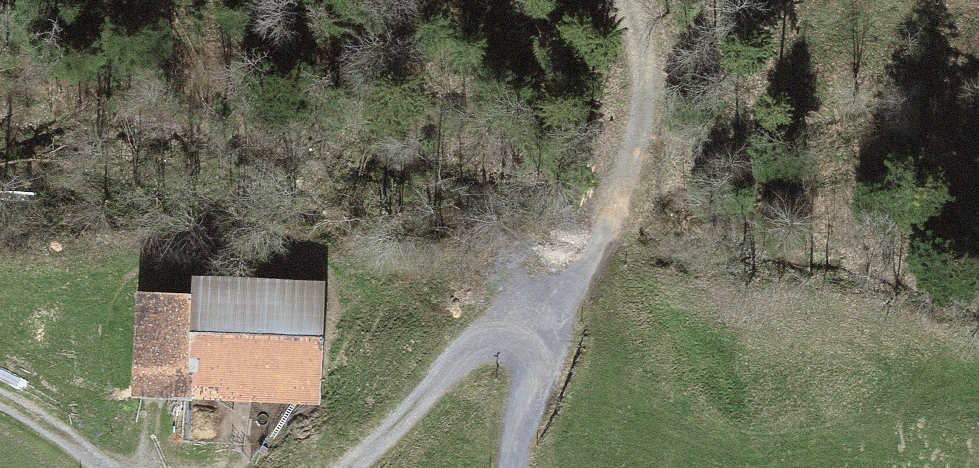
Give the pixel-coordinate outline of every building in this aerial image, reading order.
[(322,276),(196,272),(196,293),(135,291),(132,394),(318,400),(322,276)]
